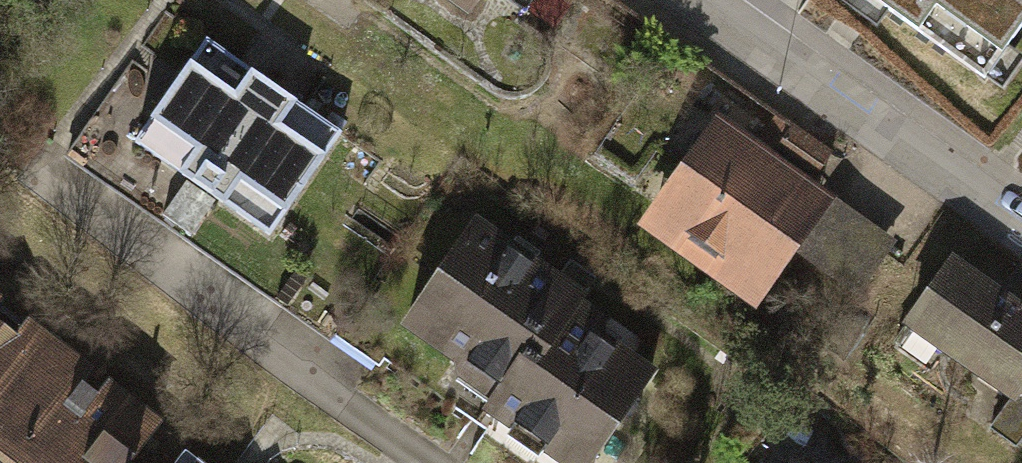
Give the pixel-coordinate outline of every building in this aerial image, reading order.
[(463,22),(478,0),(430,0),(463,22)] [(999,97),(1021,63),(1021,0),(852,0),(999,97)] [(343,133),(209,43),(145,138),(278,228),(343,133)] [(831,195),(708,114),(638,221),(761,302),(831,195)] [(665,345),(481,216),(400,331),(584,460),(665,345)] [(953,261),(901,338),(1021,420),(1021,307),(953,261)] [(0,297),(0,462),(121,462),(155,418),(0,297)] [(184,445),(170,462),(207,462),(184,445)]
